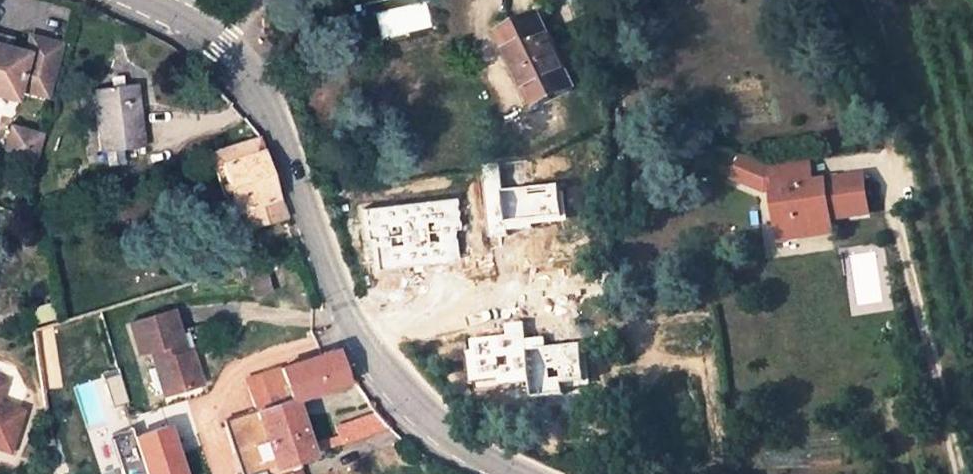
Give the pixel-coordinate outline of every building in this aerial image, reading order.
[(536,19),(500,36),(536,107),(572,90),(536,19)] [(12,95),(15,83),(44,90),(56,37),(28,30),(24,48),(0,42),(0,92),(12,95)] [(136,83),(91,90),(101,154),(144,147),(136,83)] [(0,151),(0,160),(34,168),(43,133),(7,124),(0,151)] [(247,230),(287,218),(283,207),(261,138),(259,135),(210,151),(215,168),(221,166),(234,210),(240,208),(247,230)] [(781,190),(777,169),(773,169),(739,157),(731,179),(765,193),(774,192),(781,190)] [(864,174),(837,178),(838,181),(819,185),(817,178),(815,162),(777,169),(781,190),(774,192),(782,244),(839,234),(836,219),(871,212),(864,174)] [(838,181),(837,178),(836,175),(817,178),(819,185),(838,181)] [(270,290),(262,261),(247,266),(255,295),(270,290)] [(172,310),(129,323),(139,354),(150,350),(163,395),(200,384),(190,350),(185,351),(172,310)] [(289,400),(293,399),(355,380),(349,372),(345,373),(336,350),(280,368),(289,400)] [(308,445),(293,399),(289,400),(280,368),(246,378),(257,409),(224,420),(243,473),(251,473),(275,465),(279,473),(299,466),(296,457),(311,453),(308,445)] [(12,433),(18,398),(0,395),(0,431),(12,433)] [(332,423),(340,444),(393,427),(388,422),(383,416),(376,408),(332,423)] [(11,446),(12,433),(0,431),(0,444),(11,446)] [(329,439),(308,445),(311,453),(332,446),(329,439)] [(279,473),(302,473),(299,466),(279,473)]
